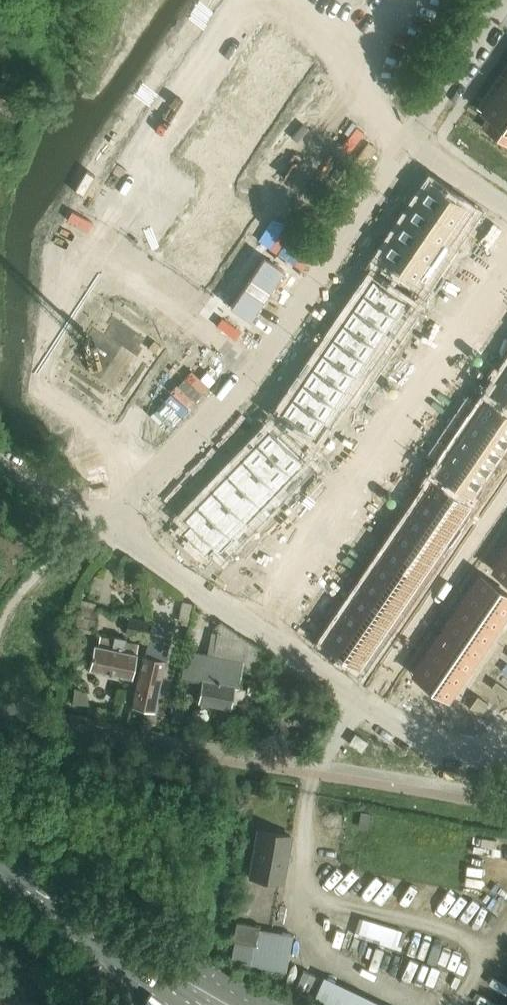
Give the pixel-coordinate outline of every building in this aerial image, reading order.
[(216,8),(210,18),(221,26),(229,16),(217,8),(216,8)] [(203,28),(202,29),(214,37),(221,26),(210,18),(203,28)] [(269,36),(258,51),(300,80),(311,64),(269,36)] [(196,38),(189,48),(201,56),(208,46),(196,38)] [(182,58),(194,66),(201,56),(189,48),(182,58)] [(258,51),(248,66),(290,95),(300,80),(258,51)] [(238,81),(237,82),(245,87),(246,86),(280,110),(290,95),(248,66),(238,81)] [(176,68),(169,78),(181,86),(188,75),(176,67),(176,68)] [(169,78),(162,88),(174,96),(181,86),(169,78)] [(493,96),(506,106),(506,79),(493,96)] [(236,101),(235,102),(270,125),(280,110),(246,86),(245,87),(236,101)] [(217,111),(217,112),(221,114),(260,140),(270,125),(235,102),(236,101),(228,95),(228,96),(217,111)] [(483,112),(491,118),(484,128),(506,144),(506,106),(493,96),(483,112)] [(156,97),(149,107),(161,116),(168,105),(156,97)] [(149,107),(142,118),(153,126),(161,116),(149,107)] [(211,129),(215,132),(215,131),(250,154),(260,140),(221,114),(211,129)] [(206,145),(205,146),(239,169),(250,154),(215,131),(215,132),(206,145)] [(128,138),(121,148),(133,156),(140,146),(128,138)] [(197,141),(187,156),(229,185),(239,169),(205,146),(206,145),(198,140),(197,141)] [(121,148),(114,159),(126,167),(133,156),(121,148)] [(104,174),(96,184),(108,192),(115,182),(104,174)] [(96,184),(89,194),(101,203),(108,192),(96,184)] [(214,184),(201,203),(243,232),(256,213),(214,184)] [(431,184),(418,202),(452,226),(460,232),(460,231),(473,212),(431,184)] [(418,202),(406,220),(440,243),(452,226),(418,202)] [(201,203),(189,221),(231,249),(243,232),(201,203)] [(406,220),(394,238),(436,267),(448,249),(448,248),(440,243),(406,220)] [(189,221),(177,239),(219,267),(231,249),(189,221)] [(477,242),(473,248),(483,255),(491,244),(481,236),(477,242)] [(394,238),(381,257),(393,265),(387,274),(417,294),(436,267),(394,238)] [(177,239),(164,257),(206,286),(219,267),(177,239)] [(491,244),(483,255),(493,262),(502,251),(491,244)] [(452,278),(448,284),(459,291),(467,279),(456,272),(452,278)] [(372,278),(362,293),(396,317),(397,316),(406,302),(410,305),(417,294),(387,274),(381,283),(372,278)] [(467,279),(459,291),(469,298),(477,286),(467,279)] [(362,293),(352,308),(386,331),(385,332),(393,338),(394,337),(400,327),(404,322),(404,321),(397,316),(396,317),(362,293)] [(499,307),(506,313),(506,301),(504,299),(499,307)] [(434,306),(425,318),(436,325),(444,313),(434,306)] [(67,362),(56,378),(72,389),(83,397),(87,400),(99,408),(115,419),(126,403),(130,398),(163,348),(142,334),(126,323),(104,308),(101,312),(89,329),(81,341),(78,345),(70,357),(67,362)] [(352,308),(342,323),(376,346),(376,345),(385,332),(386,331),(352,308)] [(342,323),(331,338),(374,366),(384,351),(376,345),(376,346),(342,323)] [(483,331),(477,339),(486,345),(492,337),(483,331)] [(492,337),(486,345),(495,351),(498,347),(501,343),(492,337)] [(331,338),(321,353),(363,381),(374,366),(331,338)] [(406,345),(404,349),(415,356),(419,349),(409,342),(406,345)] [(419,349),(415,356),(425,363),(429,356),(419,349)] [(321,353),(311,368),(345,391),(345,392),(353,397),(353,396),(363,381),(321,353)] [(311,368),(301,382),(335,406),(345,392),(345,391),(311,368)] [(469,369),(463,378),(473,384),(478,376),(469,369)] [(386,375),(384,378),(394,385),(399,379),(388,372),(386,375)] [(492,391),(506,401),(506,377),(503,375),(492,391)] [(399,379),(394,385),(405,393),(409,386),(399,379)] [(301,382),(291,397),(325,421),(335,406),(301,382)] [(445,386),(440,392),(451,399),(455,393),(445,386)] [(455,393),(451,399),(461,406),(462,405),(466,400),(455,393)] [(291,397),(280,413),(314,436),(325,421),(291,397)] [(475,415),(506,436),(506,415),(485,400),(476,414),(475,415)] [(366,405),(364,408),(374,415),(379,409),(368,402),(366,405)] [(457,424),(461,426),(462,426),(500,452),(506,442),(506,436),(475,415),(476,414),(468,408),(467,409),(458,423),(457,424)] [(379,409),(374,415),(384,422),(389,416),(379,409)] [(424,416),(420,422),(430,429),(435,423),(424,416)] [(435,423),(430,429),(441,436),(443,433),(445,430),(435,423)] [(453,439),(452,440),(491,466),(500,452),(462,426),(461,426),(453,439)] [(270,428),(257,442),(293,477),(307,464),(306,464),(314,455),(285,427),(277,435),(270,428)] [(346,435),(343,438),(354,445),(358,438),(348,431),(346,435)] [(439,451),(439,452),(446,457),(447,456),(481,480),(491,466),(452,440),(453,439),(449,436),(449,437),(440,449),(439,451)] [(358,438),(354,445),(364,452),(369,446),(358,438)] [(257,442),(242,458),(278,493),(293,477),(257,442)] [(414,452),(409,459),(420,466),(425,460),(414,452)] [(446,457),(437,471),(471,494),(481,480),(447,456),(446,457)] [(242,458),(227,473),(263,509),(278,493),(242,458)] [(388,469),(382,477),(391,484),(397,475),(388,469)] [(227,473),(212,489),(245,521),(244,521),(248,525),(248,524),(263,509),(227,473)] [(397,475),(391,484),(400,490),(403,486),(406,482),(397,475)] [(309,488),(305,494),(315,502),(323,490),(313,482),(309,488)] [(434,482),(422,499),(456,522),(468,505),(434,482)] [(212,489),(197,504),(230,536),(231,536),(244,521),(245,521),(212,489)] [(323,490),(315,502),(326,509),(334,497),(323,490)] [(422,499),(411,515),(446,538),(456,522),(422,499)] [(366,501),(360,509),(370,515),(375,507),(366,501)] [(191,525),(182,534),(205,555),(213,547),(220,553),(233,540),(234,539),(231,536),(230,536),(197,504),(184,518),(191,525)] [(375,507),(370,515),(379,522),(384,513),(375,507)] [(411,515),(401,530),(435,554),(446,538),(411,515)] [(284,524),(280,530),(291,537),(299,525),(288,518),(284,524)] [(299,525),(291,537),(301,544),(309,532),(299,525)] [(401,530),(390,546),(424,570),(435,554),(401,530)] [(344,533),(339,541),(348,547),(354,539),(344,533)] [(354,539),(348,547),(357,553),(360,549),(363,545),(354,539)] [(390,546),(379,562),(413,585),(424,570),(390,546)] [(260,560),(256,566),(266,573),(274,561),(264,554),(260,560)] [(493,571),(506,580),(506,559),(503,556),(493,571)] [(274,561),(266,573),(277,580),(285,568),(274,561)] [(379,562),(368,578),(402,601),(413,585),(379,562)] [(323,564),(317,573),(326,579),(332,570),(323,564)] [(332,570),(326,579),(335,585),(338,581),(341,577),(332,570)] [(471,591),(505,614),(506,611),(506,594),(481,576),(471,591)] [(368,578),(357,594),(392,617),(402,601),(368,578)] [(471,591),(461,605),(495,628),(505,614),(471,591)] [(357,594),(347,610),(381,633),(392,617),(357,594)] [(301,596),(296,604),(305,610),(310,602),(301,596)] [(310,602),(305,610),(314,617),(317,613),(319,608),(310,602)] [(461,605),(452,619),(486,642),(495,628),(461,605)] [(81,607),(76,625),(94,628),(98,611),(81,607)] [(347,610),(336,626),(370,649),(381,633),(347,610)] [(126,633),(146,637),(149,622),(130,617),(126,633)] [(452,619),(442,633),(477,656),(486,642),(452,619)] [(174,627),(153,622),(141,673),(134,707),(155,712),(174,627)] [(260,649),(220,622),(214,656),(187,650),(182,677),(203,681),(199,702),(230,708),(234,687),(239,688),(243,667),(256,670),(260,649)] [(336,626),(324,642),(345,657),(359,666),(370,649),(336,626)] [(442,633),(433,646),(467,670),(477,656),(442,633)] [(99,645),(95,644),(90,669),(133,678),(139,644),(126,642),(127,639),(115,637),(114,639),(101,636),(99,645)] [(433,646),(423,660),(458,684),(467,670),(433,646)] [(423,660),(413,675),(448,698),(458,684),(423,660)] [(492,687),(491,689),(502,696),(506,689),(496,682),(492,687)] [(274,692),(293,698),(295,692),(277,686),(274,692)] [(477,697),(470,708),(481,716),(489,704),(478,696),(477,697)] [(356,733),(349,743),(362,751),(368,741),(356,733)] [(291,837),(259,831),(251,877),(283,883),(291,837)] [(406,932),(360,917),(354,935),(400,949),(406,932)] [(293,935),(259,929),(259,926),(237,923),(234,940),(236,941),(232,961),(253,965),(252,969),(262,971),(263,967),(287,971),(293,935)] [(325,975),(314,999),(327,1004),(390,1004),(325,975)]
